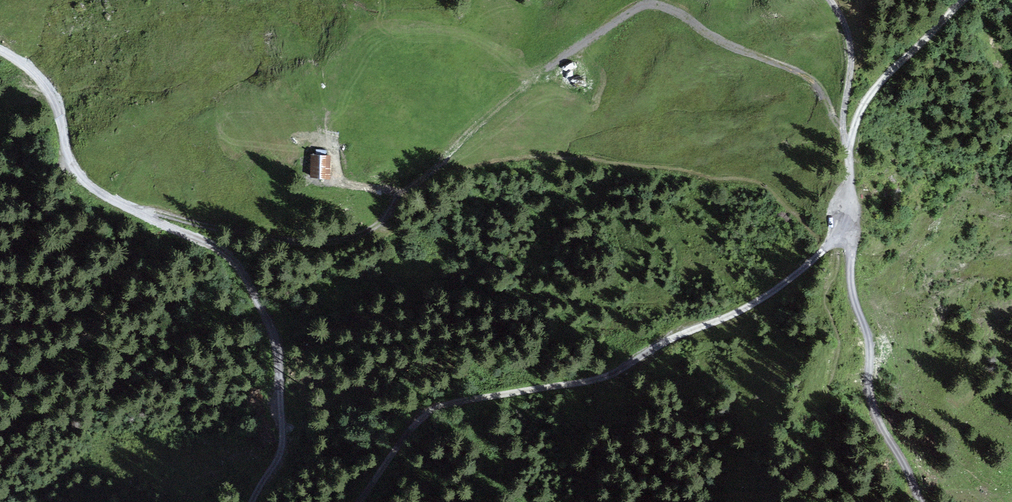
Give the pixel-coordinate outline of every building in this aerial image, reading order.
[(330,181),(331,155),(309,154),(308,180),(330,181)]
